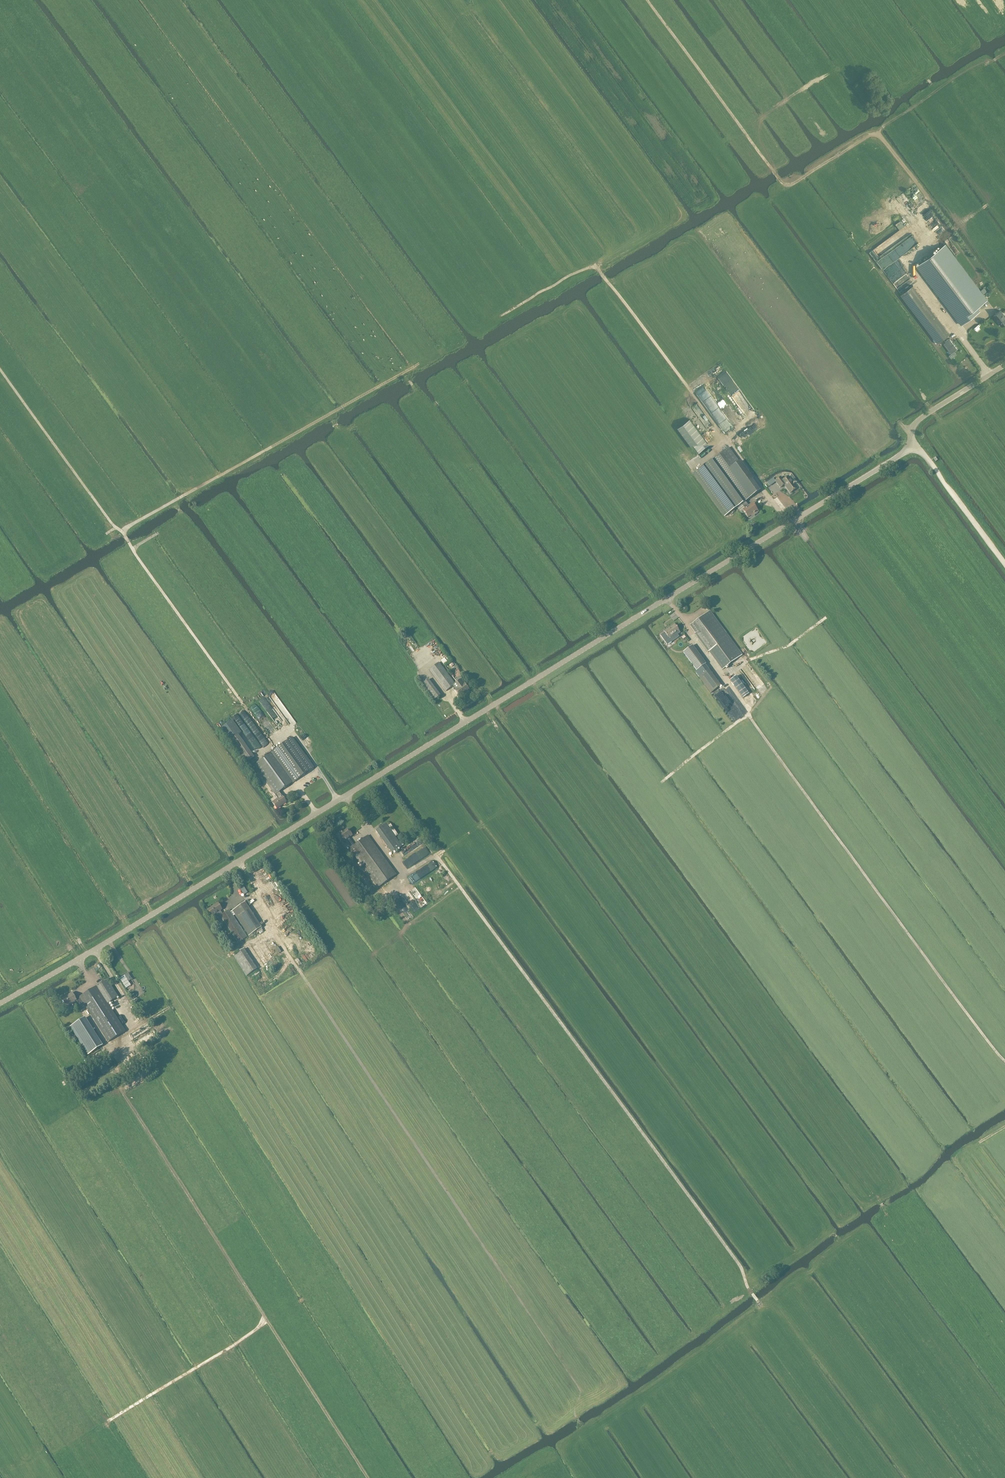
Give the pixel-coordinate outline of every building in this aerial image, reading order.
[(917,266),(962,324),(980,311),(977,307),(987,300),(954,256),(946,245),(917,266)] [(949,333),(913,285),(901,294),(938,342),(940,341),(949,333)] [(1001,310),(994,315),(1002,326),(1004,323),(1004,316),(1001,310)] [(948,341),(941,346),(950,358),(957,354),(948,341)] [(690,419),(677,428),(698,456),(711,446),(690,419)] [(731,468),(739,462),(729,448),(694,474),(725,516),(734,510),(736,508),(741,505),(745,502),(760,491),(752,480),(744,486),(731,468)] [(739,462),(731,468),(744,486),(752,480),(739,462)] [(790,493),(797,488),(789,477),(783,481),(781,478),(776,482),(780,488),(784,485),(790,493)] [(749,507),(745,502),(741,505),(745,510),(743,511),(748,518),(753,514),(754,515),(758,512),(752,504),(749,507)] [(722,670),(742,655),(710,611),(690,626),(695,633),(695,634),(708,652),(709,651),(722,670)] [(679,637),(677,635),(680,633),(674,624),(668,628),(669,629),(667,630),(664,632),(660,635),(667,645),(679,637)] [(692,646),(683,652),(687,657),(696,650),(693,645),(692,646)] [(696,650),(687,657),(697,671),(705,665),(706,664),(696,650)] [(430,670),(443,688),(446,691),(453,686),(456,690),(455,690),(460,696),(466,692),(469,690),(464,684),(461,680),(455,684),(439,663),(430,670)] [(705,665),(697,671),(695,672),(699,677),(709,670),(705,665)] [(721,686),(709,670),(699,677),(710,694),(721,686)] [(428,679),(422,684),(434,700),(440,695),(428,679)] [(244,765),(254,758),(238,736),(242,733),(233,720),(218,731),(244,765)] [(308,738),(305,734),(301,737),(306,745),(309,743),(306,739),(308,738)] [(254,766),(275,795),(279,792),(311,769),(290,739),(254,766)] [(275,795),(277,799),(272,803),(277,809),(287,802),(279,792),(275,795)] [(392,854),(402,846),(385,824),(376,831),(392,854)] [(341,831),(336,835),(342,843),(345,841),(350,848),(354,846),(349,838),(352,836),(348,829),(343,833),(341,831)] [(350,848),(350,849),(378,888),(396,875),(368,836),(354,846),(350,848)] [(262,927),(248,907),(250,905),(247,900),(244,902),(245,902),(232,911),(249,936),(262,927)] [(218,903),(207,910),(212,916),(217,913),(219,917),(220,916),(222,915),(220,911),(222,910),(218,903)] [(247,937),(229,910),(222,915),(220,916),(238,943),(247,937)] [(244,949),(233,956),(238,963),(249,956),(244,949)] [(132,960),(123,966),(125,970),(129,968),(132,974),(137,971),(133,966),(135,964),(132,960)] [(131,980),(127,974),(120,979),(126,989),(131,985),(129,982),(131,980)] [(97,987),(81,997),(85,1004),(109,1042),(126,1031),(108,1004),(118,997),(108,980),(96,987),(97,987)] [(72,993),(62,999),(67,1007),(74,1002),(78,1008),(85,1004),(81,997),(77,1000),(72,993)] [(70,1027),(75,1035),(77,1038),(88,1056),(103,1047),(85,1018),(70,1027)]
